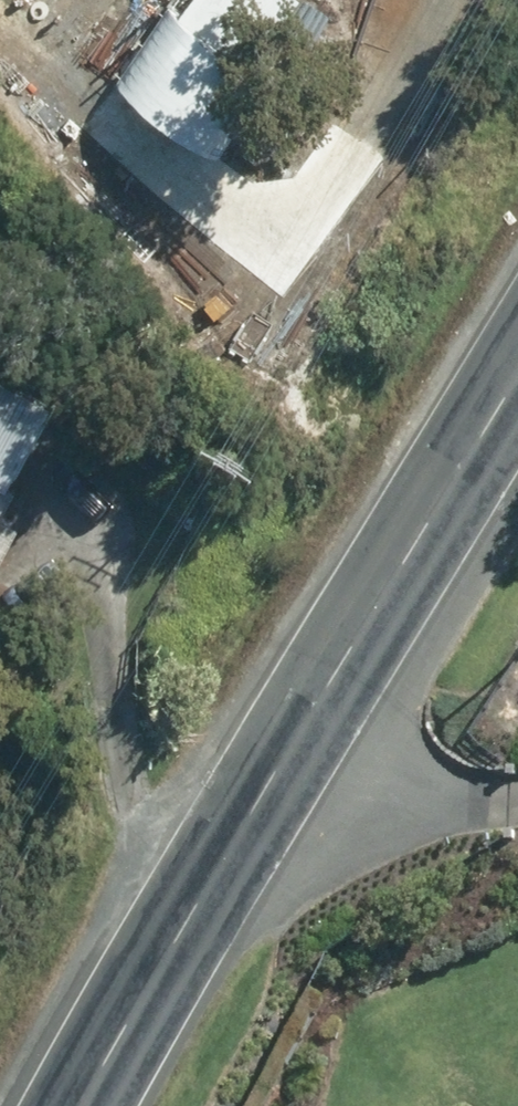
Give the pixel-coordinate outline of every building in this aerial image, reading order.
[(69,26),(96,47),(135,0),(90,0),(69,26)] [(163,8),(110,89),(219,163),(274,82),(254,68),(301,4),(296,0),(184,0),(173,14),(163,8)] [(49,423),(42,420),(49,408),(0,382),(0,514),(49,423)] [(155,485),(179,509),(195,491),(171,468),(155,485)] [(0,520),(0,554),(14,527),(0,520)]
